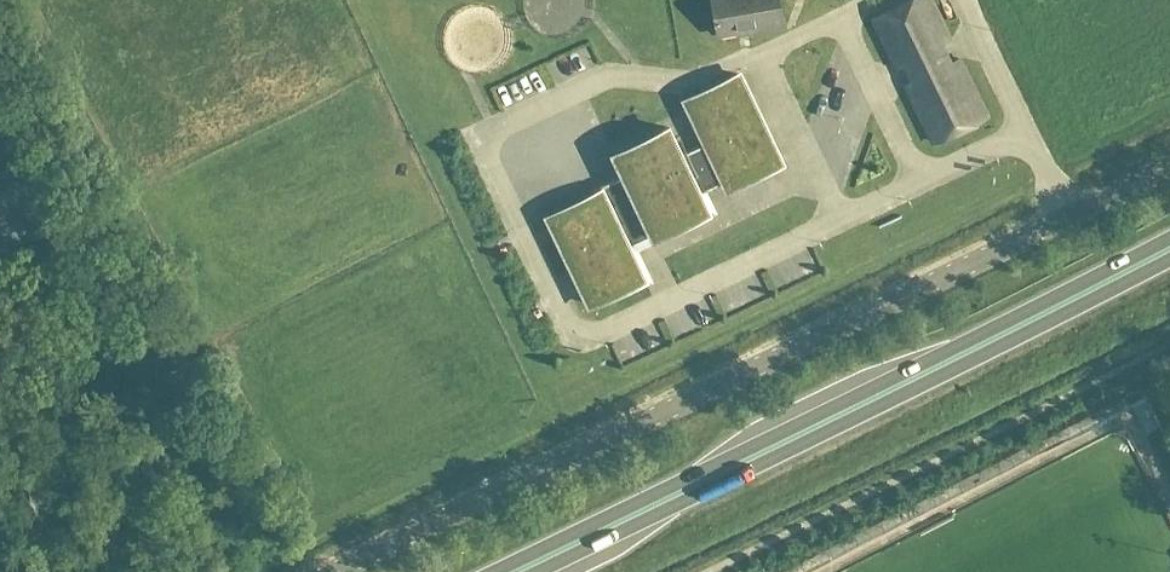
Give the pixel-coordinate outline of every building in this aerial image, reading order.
[(718,35),(746,30),(747,32),(783,26),(778,0),(711,0),(718,35)] [(872,19),(896,68),(905,64),(914,82),(905,86),(933,143),(986,117),(958,60),(949,65),(940,46),(949,42),(929,0),(912,0),(872,19)] [(547,219),(588,305),(643,279),(626,242),(649,231),(652,237),(707,210),(699,194),(723,183),(726,189),(781,162),(739,76),(684,102),(704,145),(681,156),(668,129),(613,155),(623,176),(597,189),(600,194),(547,219)] [(48,209),(43,186),(34,189),(28,165),(0,172),(0,246),(45,235),(39,211),(48,209)]
